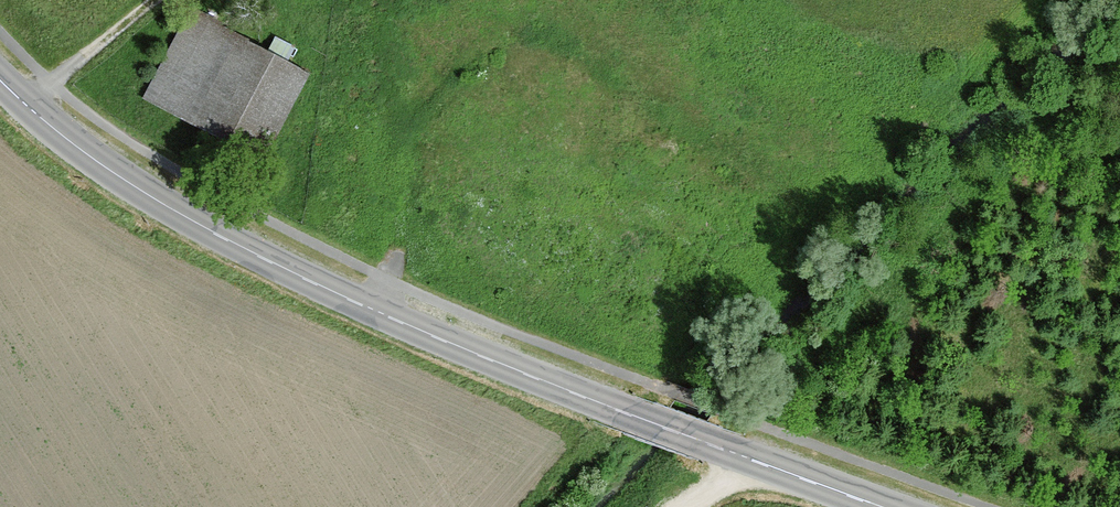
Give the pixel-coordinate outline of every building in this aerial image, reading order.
[(305,81),(188,15),(135,107),(252,173),(305,81)]
